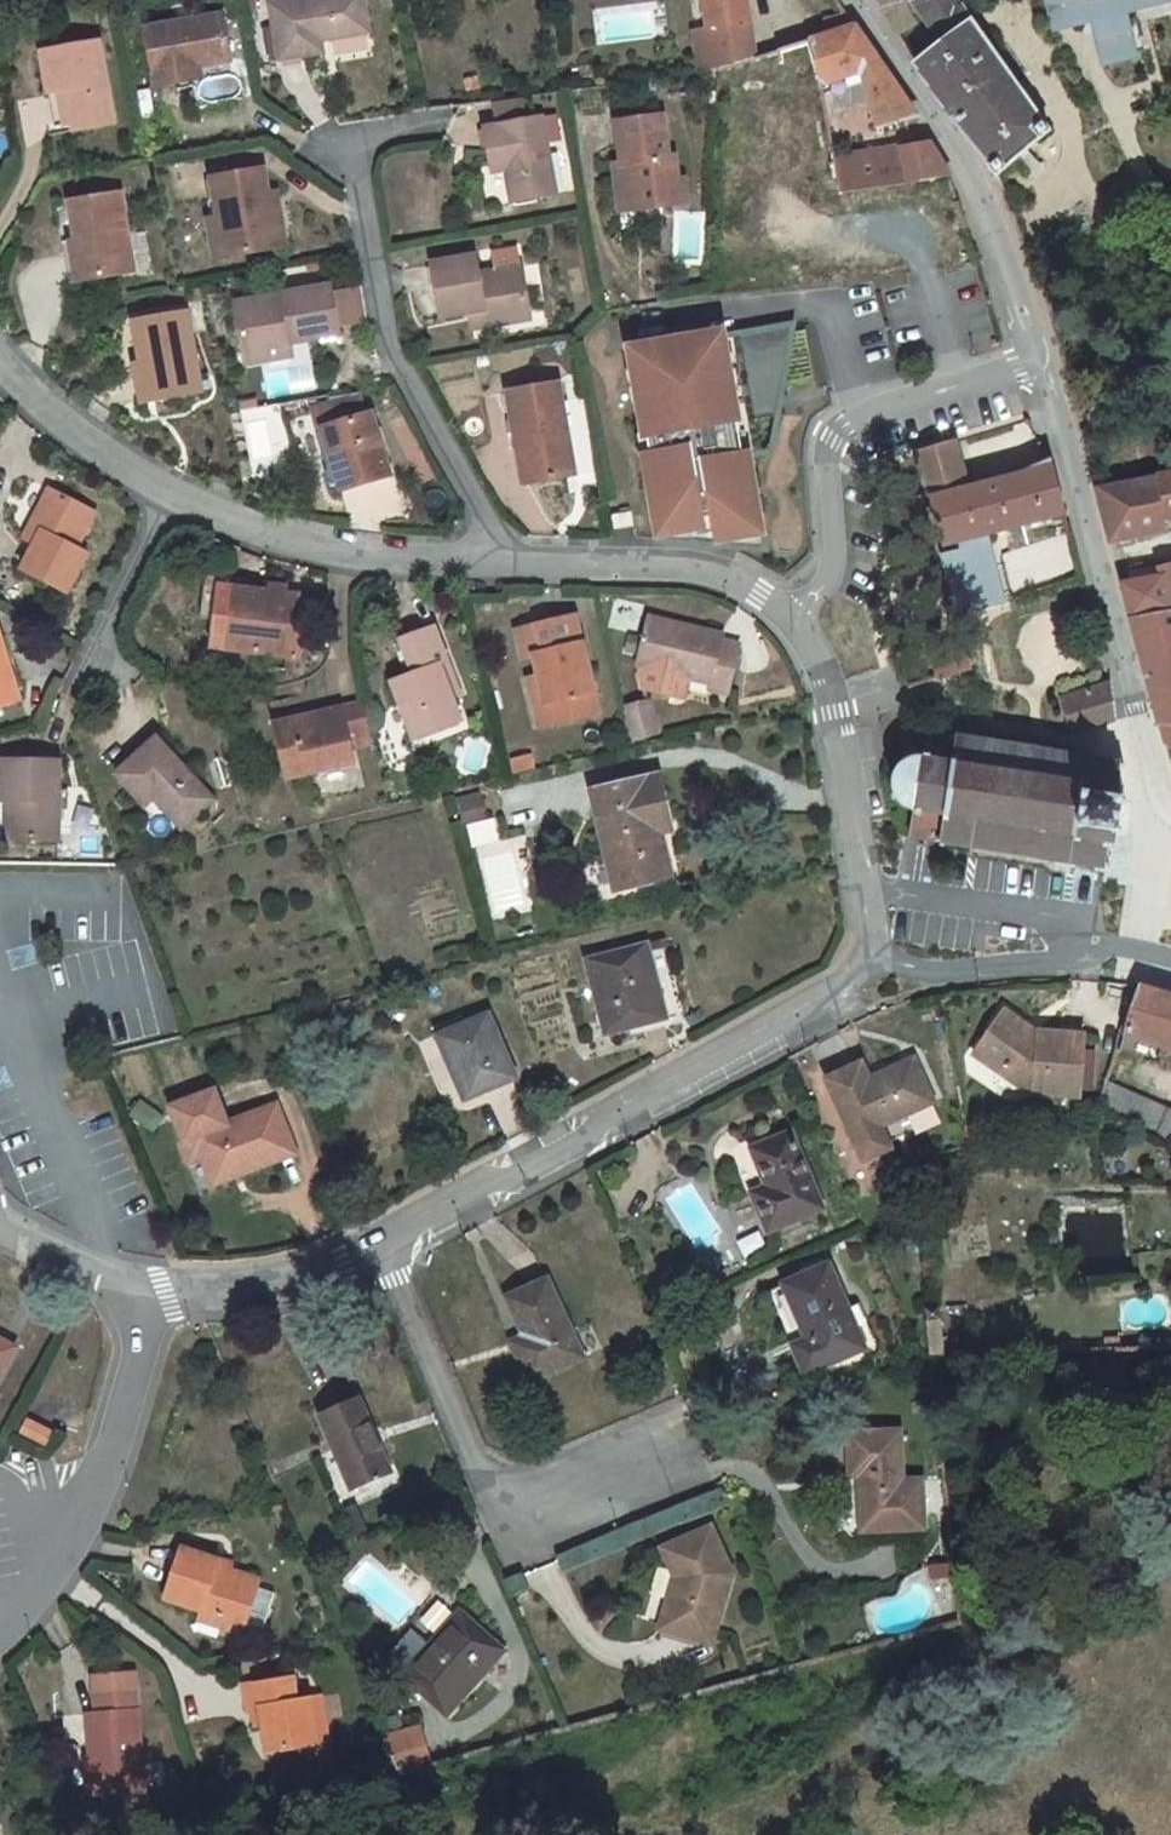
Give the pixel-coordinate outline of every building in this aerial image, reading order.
[(271,5),(275,27),(279,53),(281,60),(323,52),(321,40),(369,33),(364,0),(301,0),(271,5)] [(715,73),(718,72),(755,60),(746,0),(705,0),(715,73)] [(881,11),(906,3),(912,2),(913,2),(915,2),(914,0),(875,0),(881,11)] [(955,0),(921,0),(915,2),(913,2),(943,43),(971,23),(955,0)] [(1062,0),(1045,0),(1053,28),(1068,24),(1062,0)] [(1068,24),(1091,18),(1097,17),(1100,28),(1094,29),(1103,64),(1136,55),(1127,20),(1118,23),(1115,12),(1125,10),(1163,0),(1062,0),(1068,24)] [(906,3),(881,11),(897,36),(916,24),(912,15),(918,12),(912,2),(906,3)] [(1127,20),(1125,10),(1115,12),(1118,23),(1127,20)] [(855,27),(846,13),(826,21),(828,36),(855,27)] [(223,15),(146,29),(156,87),(192,81),(190,69),(198,66),(231,61),(223,15)] [(1097,17),(1091,18),(1094,29),(1100,28),(1097,17)] [(933,92),(933,93),(954,122),(990,166),(988,168),(996,177),(1049,131),(971,23),(943,43),(915,65),(933,92)] [(269,56),(279,53),(275,27),(264,29),(269,56)] [(917,117),(855,27),(828,36),(814,40),(822,86),(862,73),(865,83),(878,127),(917,117)] [(822,86),(814,40),(778,52),(797,174),(819,170),(836,167),(835,160),(824,96),(822,86)] [(114,124),(100,42),(42,53),(49,94),(67,91),(73,124),(74,132),(114,124)] [(201,79),(198,66),(190,69),(192,81),(201,79)] [(862,73),(822,86),(824,96),(865,83),(862,73)] [(197,108),(217,104),(213,82),(193,85),(197,108)] [(65,126),(73,124),(67,91),(49,94),(55,127),(65,126)] [(498,126),(526,121),(522,99),(494,103),(498,126)] [(620,212),(671,205),(667,183),(677,181),(674,157),(668,158),(663,117),(617,123),(622,164),(624,179),(616,179),(620,212)] [(557,193),(542,118),(526,121),(498,126),(485,128),(492,167),(505,164),(506,170),(513,202),(557,193)] [(73,124),(65,126),(66,132),(74,132),(73,124)] [(950,177),(930,145),(902,150),(902,147),(835,160),(836,167),(842,195),(950,177)] [(505,164),(492,167),(493,173),(506,170),(505,164)] [(614,165),(616,179),(624,179),(622,164),(614,165)] [(824,197),(842,195),(836,167),(819,170),(824,197)] [(269,194),(264,169),(212,178),(219,217),(225,216),(232,257),(279,248),(269,194)] [(687,203),(684,181),(677,181),(667,183),(671,205),(687,203)] [(135,272),(121,193),(70,202),(76,242),(70,243),(72,253),(85,251),(90,280),(135,272)] [(286,247),(276,193),(269,194),(279,248),(286,247)] [(232,257),(225,216),(219,217),(209,219),(217,259),(232,257)] [(493,253),(496,271),(520,267),(517,249),(493,253)] [(90,280),(85,251),(72,253),(77,282),(90,280)] [(496,271),(479,274),(476,256),(432,263),(441,318),(470,312),(487,309),(489,318),(529,312),(522,266),(520,267),(496,271)] [(332,295),(331,286),(235,304),(243,352),(291,344),(340,335),(338,326),(332,295)] [(332,295),(338,326),(360,322),(354,291),(332,295)] [(531,318),(529,312),(489,318),(487,309),(470,312),(473,329),(531,318)] [(202,391),(187,312),(134,322),(142,366),(149,365),(156,400),(202,391)] [(761,452),(756,421),(771,418),(767,396),(779,394),(791,327),(719,339),(719,337),(634,352),(652,454),(644,455),(648,477),(656,476),(662,513),(655,515),(659,539),(764,548),(758,513),(750,514),(744,476),(751,475),(748,454),(761,452)] [(291,344),(243,352),(246,365),(293,356),(291,344)] [(149,365),(136,367),(141,403),(156,400),(149,365)] [(511,387),(511,391),(545,386),(544,381),(511,387)] [(575,475),(559,384),(545,386),(511,391),(508,392),(518,448),(526,447),(532,483),(575,475)] [(336,425),(323,430),(330,452),(318,455),(315,457),(327,495),(390,475),(372,415),(367,415),(360,395),(328,399),(329,405),(336,425)] [(305,412),(311,433),(323,430),(336,425),(329,405),(305,412)] [(330,452),(323,430),(311,433),(318,455),(330,452)] [(929,499),(943,547),(962,542),(987,535),(1067,514),(1052,462),(1028,472),(1027,473),(1026,473),(1025,475),(969,489),(955,442),(916,454),(929,499)] [(1097,488),(1108,530),(1116,533),(1121,539),(1164,531),(1162,519),(1170,517),(1170,474),(1097,488)] [(758,513),(751,475),(744,476),(750,514),(758,513)] [(34,518),(45,524),(34,544),(22,569),(67,593),(87,553),(76,548),(95,512),(50,489),(34,518)] [(631,511),(608,516),(611,529),(634,525),(631,511)] [(34,544),(45,524),(34,518),(24,539),(34,544)] [(987,535),(962,542),(964,551),(944,557),(961,614),(1005,602),(987,535)] [(1131,618),(1170,611),(1170,567),(1158,570),(1158,568),(1129,570),(1128,578),(1122,584),(1131,618)] [(297,666),(298,657),(299,657),(305,596),(234,588),(228,649),(289,656),(288,665),(297,666)] [(1140,649),(1170,641),(1170,611),(1131,618),(1140,649)] [(516,631),(523,658),(534,655),(539,677),(552,723),(598,711),(575,617),(516,631)] [(740,645),(722,641),(724,635),(649,617),(637,665),(641,667),(639,675),(642,689),(678,697),(686,692),(689,678),(711,683),(709,689),(728,693),(740,645)] [(416,712),(409,725),(415,741),(462,723),(439,662),(447,659),(433,626),(401,638),(414,672),(393,681),(402,705),(411,701),(416,712)] [(0,637),(0,706),(16,701),(13,691),(4,663),(8,662),(0,637)] [(964,666),(965,670),(970,668),(963,641),(928,652),(937,679),(950,674),(949,672),(964,666)] [(1147,675),(1170,669),(1170,641),(1140,649),(1147,675)] [(22,688),(14,660),(8,662),(4,663),(13,691),(22,688)] [(274,669),(297,672),(297,666),(288,665),(274,664),(274,669)] [(1147,675),(1150,687),(1159,725),(1170,726),(1170,669),(1147,675)] [(540,726),(552,723),(539,677),(528,680),(540,726)] [(1111,684),(1060,700),(1072,734),(1115,720),(1111,684)] [(270,703),(275,725),(291,721),(285,700),(270,703)] [(402,705),(409,725),(416,712),(411,701),(402,705)] [(657,733),(649,701),(628,707),(636,739),(657,733)] [(354,762),(347,735),(353,733),(355,745),(373,741),(364,703),(291,721),(275,725),(288,778),(354,762)] [(1159,725),(1167,754),(1170,766),(1170,726),(1159,725)] [(910,811),(914,811),(911,838),(941,843),(940,847),(945,847),(945,843),(1072,863),(1072,867),(1076,868),(1077,864),(1101,867),(1100,871),(1105,873),(1105,868),(1109,869),(1110,865),(1106,864),(1109,843),(1116,844),(1117,835),(1121,835),(1122,831),(1118,830),(1121,804),(1126,805),(1126,801),(1122,800),(1124,791),(1117,790),(1120,769),(1124,769),(1125,765),(1121,765),(1121,761),(1117,760),(1116,764),(1092,760),(1093,756),(1088,755),(1088,759),(961,739),(962,735),(957,735),(957,739),(953,738),(952,740),(907,733),(901,766),(898,763),(895,766),(899,769),(895,775),(893,782),(894,791),(895,795),(891,796),(893,800),(897,798),(901,804),(905,808),(910,811)] [(146,805),(154,798),(182,828),(213,799),(156,737),(117,774),(146,805)] [(514,761),(517,772),(535,768),(532,756),(514,761)] [(58,840),(59,761),(5,761),(4,802),(7,802),(16,801),(15,840),(58,840)] [(660,775),(591,791),(609,864),(616,862),(622,890),(650,883),(648,876),(670,871),(660,834),(660,830),(651,833),(648,822),(669,817),(660,775)] [(484,821),(478,796),(459,801),(465,825),(484,821)] [(16,801),(7,802),(4,802),(0,801),(0,840),(6,840),(15,840),(16,801)] [(669,817),(648,822),(651,833),(660,830),(660,834),(672,831),(669,817)] [(622,890),(616,862),(609,864),(615,892),(622,890)] [(670,871),(648,876),(650,883),(671,878),(670,871)] [(645,944),(587,960),(604,1025),(607,1035),(666,1019),(647,944),(645,944)] [(1140,987),(1119,1050),(1131,1054),(1136,1038),(1160,1046),(1170,1051),(1170,996),(1140,987)] [(1024,1033),(1028,1027),(1005,1011),(976,1054),(1021,1086),(1036,1087),(1036,1093),(1079,1096),(1084,1035),(1040,1032),(1039,1044),(1024,1033)] [(515,1078),(488,1015),(439,1037),(449,1061),(453,1061),(468,1097),(515,1078)] [(601,1036),(607,1035),(604,1025),(598,1026),(601,1036)] [(1039,1044),(1040,1032),(1028,1027),(1024,1033),(1039,1044)] [(1136,1038),(1131,1054),(1156,1061),(1160,1046),(1136,1038)] [(862,1063),(827,1079),(854,1138),(864,1160),(892,1148),(889,1142),(939,1119),(932,1103),(935,1102),(916,1062),(871,1083),(862,1063)] [(1170,1144),(1170,1110),(1108,1082),(1098,1112),(1170,1144)] [(214,1091),(171,1108),(185,1141),(182,1142),(189,1161),(203,1156),(212,1179),(240,1169),(242,1173),(295,1153),(277,1105),(227,1123),(214,1091)] [(824,1208),(792,1132),(752,1149),(768,1187),(753,1193),(769,1232),(824,1208)] [(785,1284),(809,1339),(795,1345),(806,1373),(865,1347),(829,1264),(785,1284)] [(585,1357),(548,1278),(507,1297),(525,1336),(532,1350),(519,1357),(531,1383),(585,1357)] [(927,1310),(931,1355),(946,1355),(941,1308),(927,1310)] [(532,1350),(525,1336),(512,1342),(519,1357),(532,1350)] [(1122,1349),(1121,1340),(1107,1341),(1108,1350),(1122,1349)] [(13,1348),(0,1341),(0,1373),(13,1348)] [(359,1399),(321,1415),(352,1487),(390,1471),(359,1399)] [(46,1445),(53,1431),(28,1419),(21,1432),(46,1445)] [(903,1481),(900,1431),(849,1433),(852,1475),(860,1475),(861,1478),(863,1478),(864,1488),(861,1488),(862,1530),(924,1528),(923,1501),(922,1502),(921,1480),(903,1481)] [(367,1528),(358,1506),(345,1512),(355,1533),(367,1528)] [(220,1561),(181,1549),(165,1597),(202,1610),(216,1615),(223,1626),(243,1632),(245,1625),(263,1630),(275,1592),(258,1587),(260,1579),(218,1566),(220,1561)] [(675,1593),(672,1592),(661,1628),(712,1643),(732,1573),(685,1559),(675,1593)] [(414,1630),(386,1662),(402,1676),(448,1716),(506,1649),(460,1609),(429,1644),(414,1630)] [(202,1610),(199,1618),(223,1626),(216,1615),(202,1610)] [(298,1700),(294,1675),(245,1684),(249,1709),(254,1709),(261,1708),(263,1724),(268,1753),(317,1745),(310,1697),(298,1700)] [(404,1695),(415,1705),(423,1695),(413,1686),(404,1695)] [(144,1792),(137,1690),(96,1694),(97,1713),(88,1713),(92,1757),(93,1769),(87,1769),(88,1797),(144,1792)] [(328,1743),(321,1696),(310,1697),(317,1745),(328,1743)] [(257,1725),(263,1724),(261,1708),(254,1709),(257,1725)] [(385,1737),(399,1771),(429,1763),(419,1727),(385,1737)] [(217,1794),(215,1779),(200,1781),(203,1796),(217,1794)]
